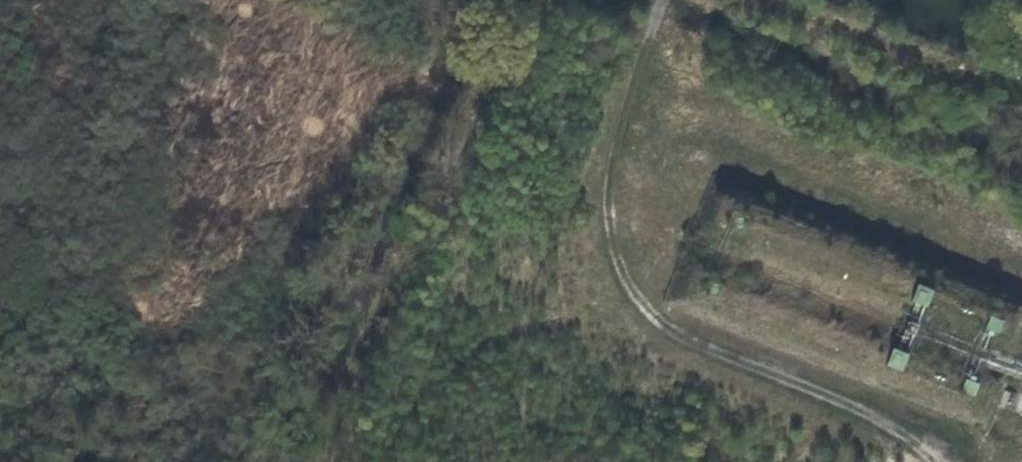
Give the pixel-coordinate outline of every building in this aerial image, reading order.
[(892,349),(888,366),(904,370),(908,353),(892,349)]
